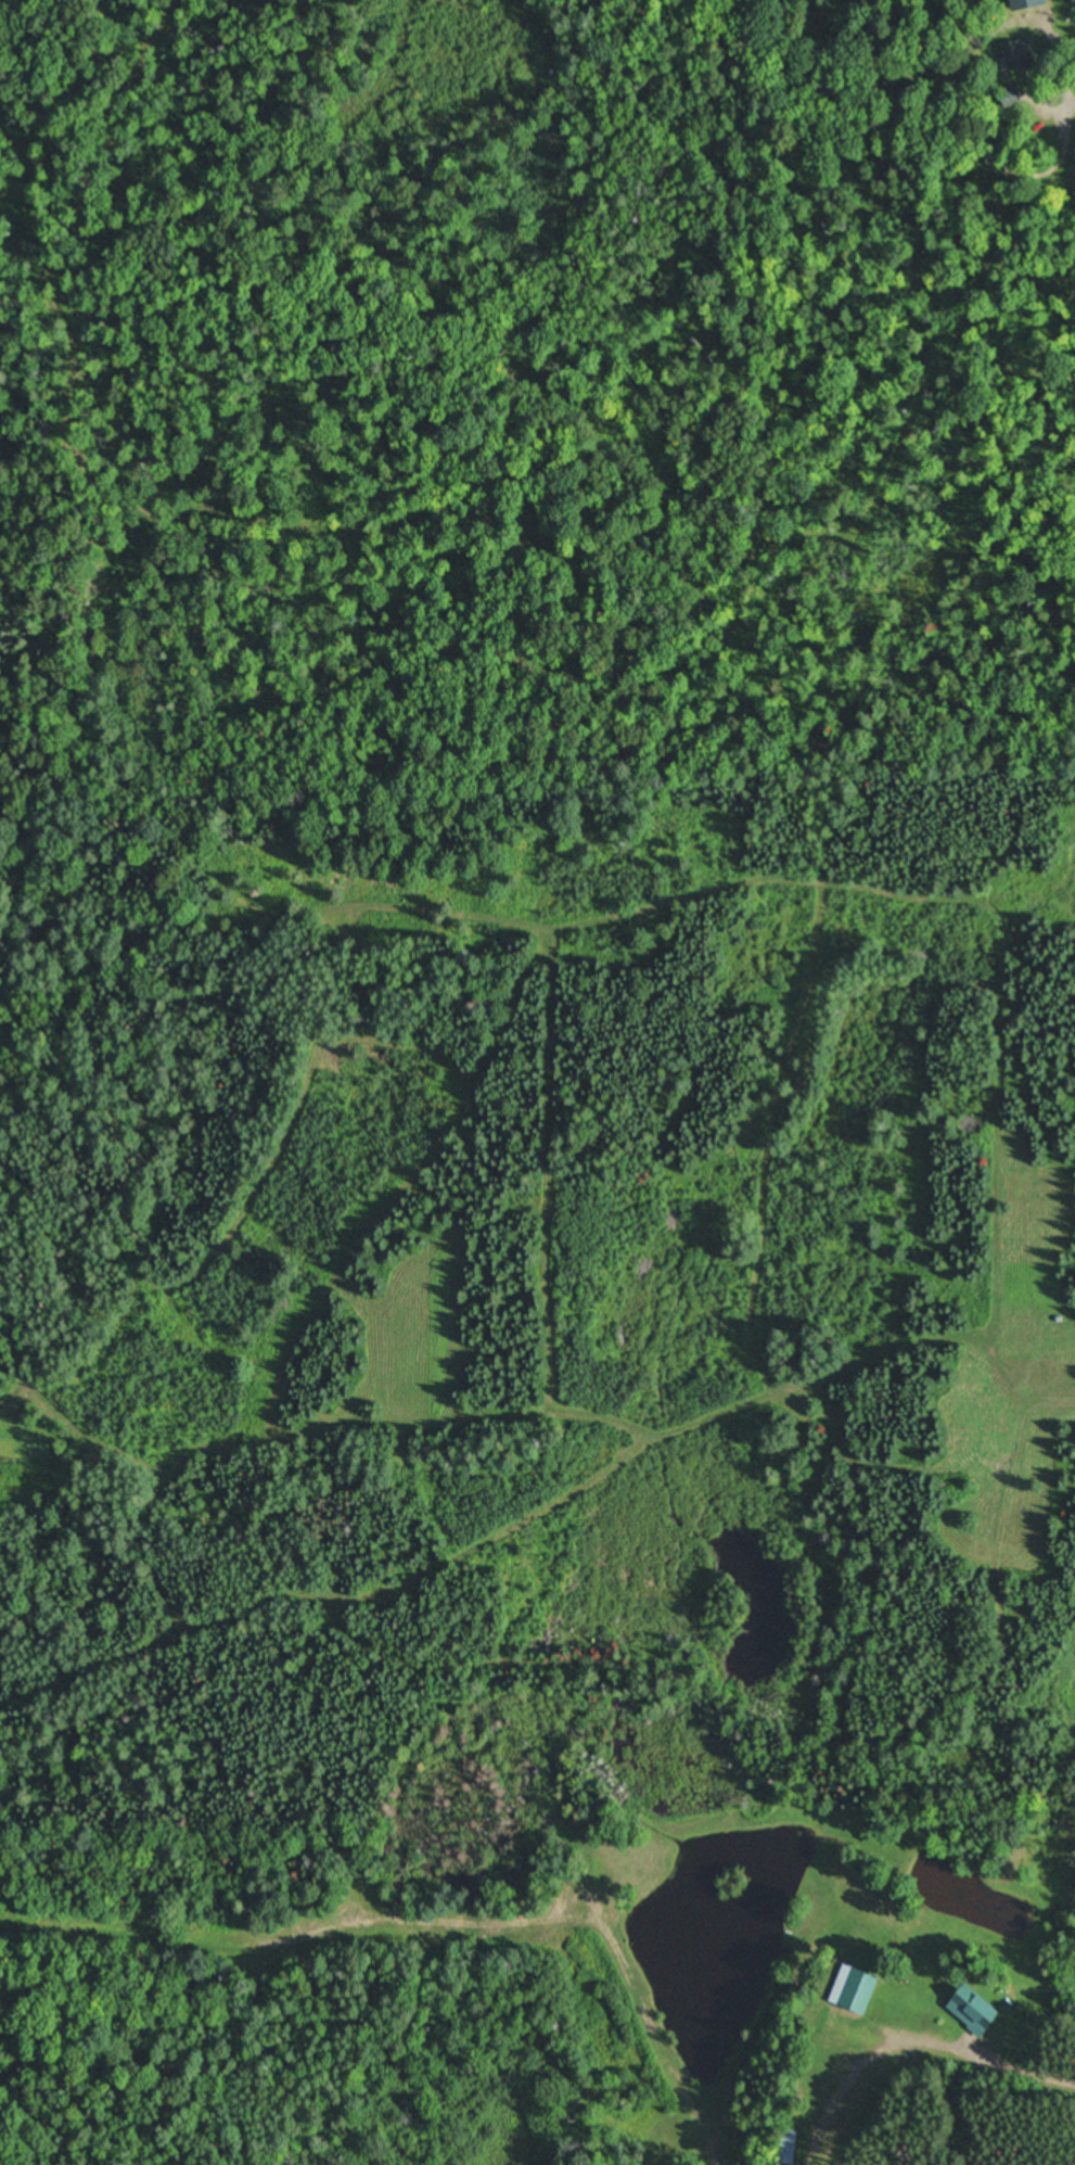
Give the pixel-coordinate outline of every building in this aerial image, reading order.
[(1005,110),(1025,105),(1021,88),(1001,92),(1005,110)] [(863,2018),(877,1979),(841,1966),(827,2005),(863,2018)] [(999,2015),(961,1983),(942,2006),(980,2038),(999,2015)] [(795,2137),(776,2137),(776,2164),(795,2164),(795,2137)]
